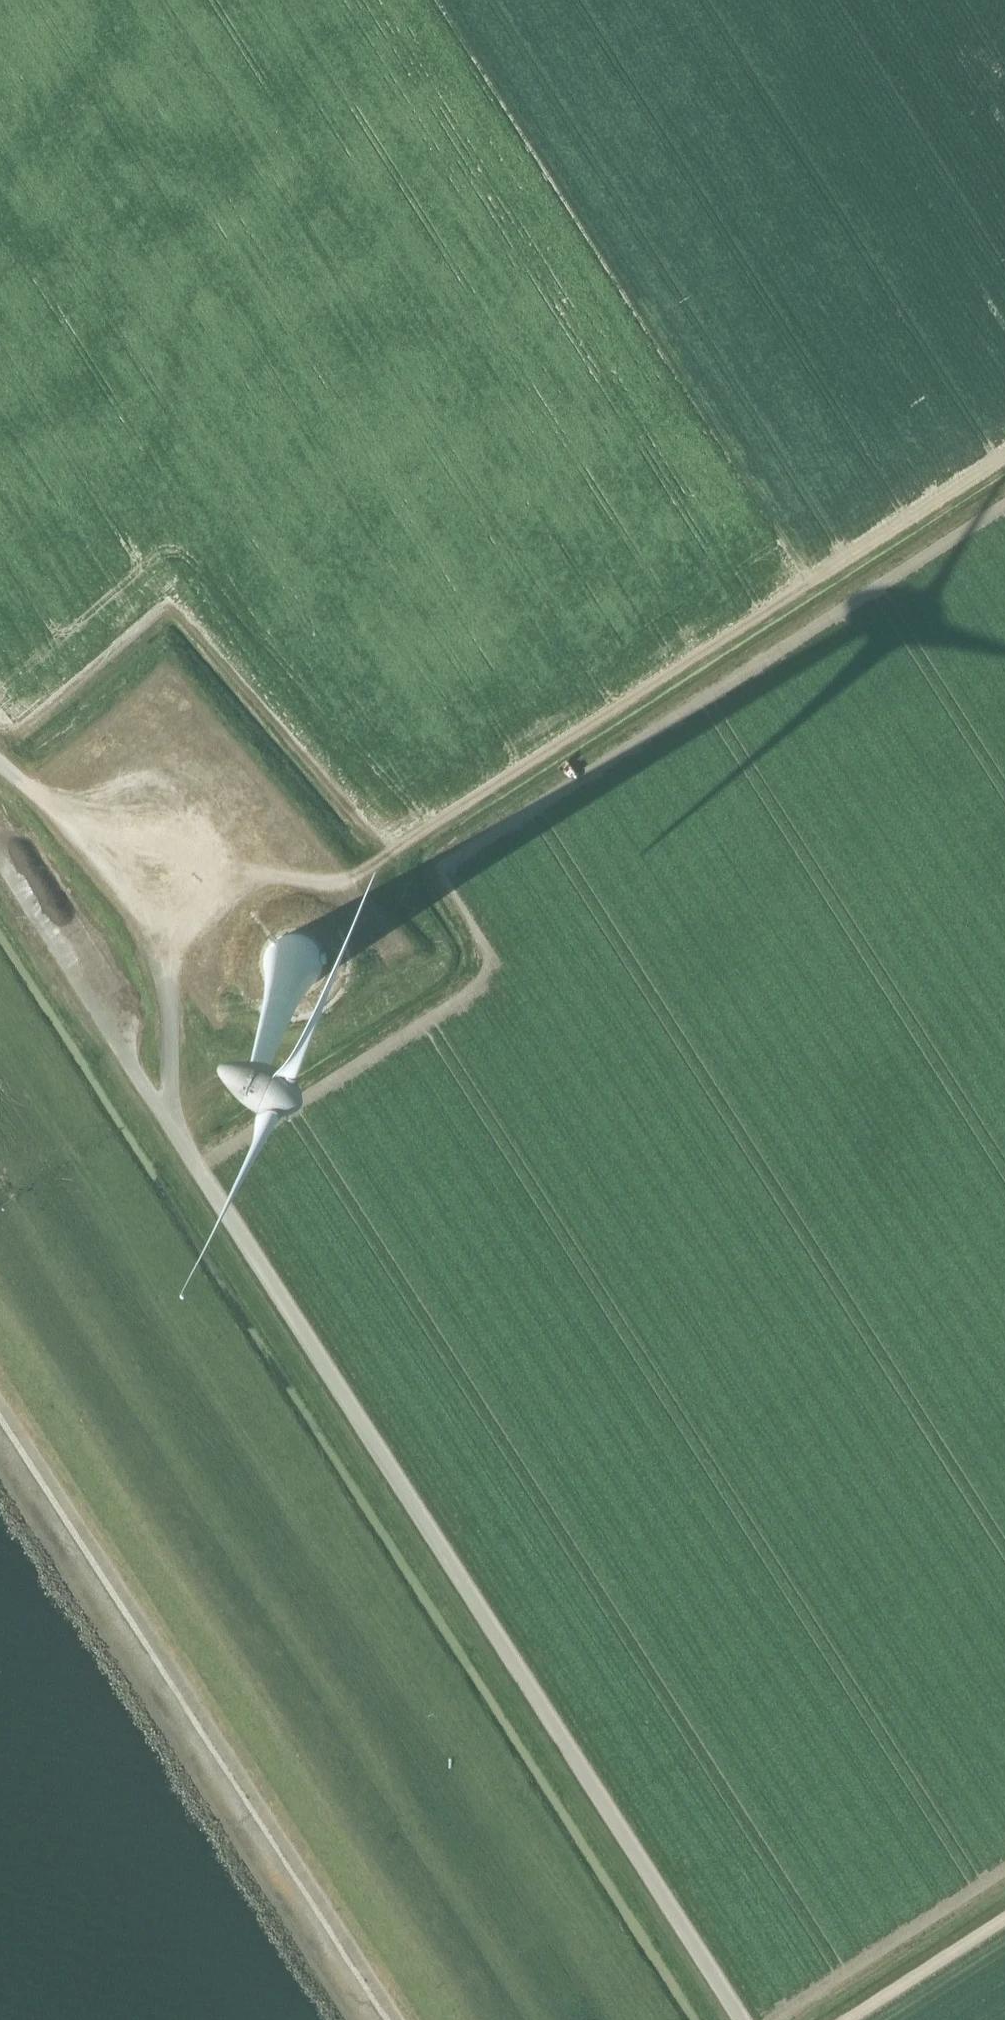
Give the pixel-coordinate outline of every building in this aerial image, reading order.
[(262,950),(260,959),(260,969),(264,978),(270,986),(277,991),(285,994),(294,995),(303,994),(311,990),(318,983),(323,976),(325,967),(326,958),(323,949),(318,941),(311,935),(302,931),(293,929),(283,931),(274,935),(267,941),(262,950)]
